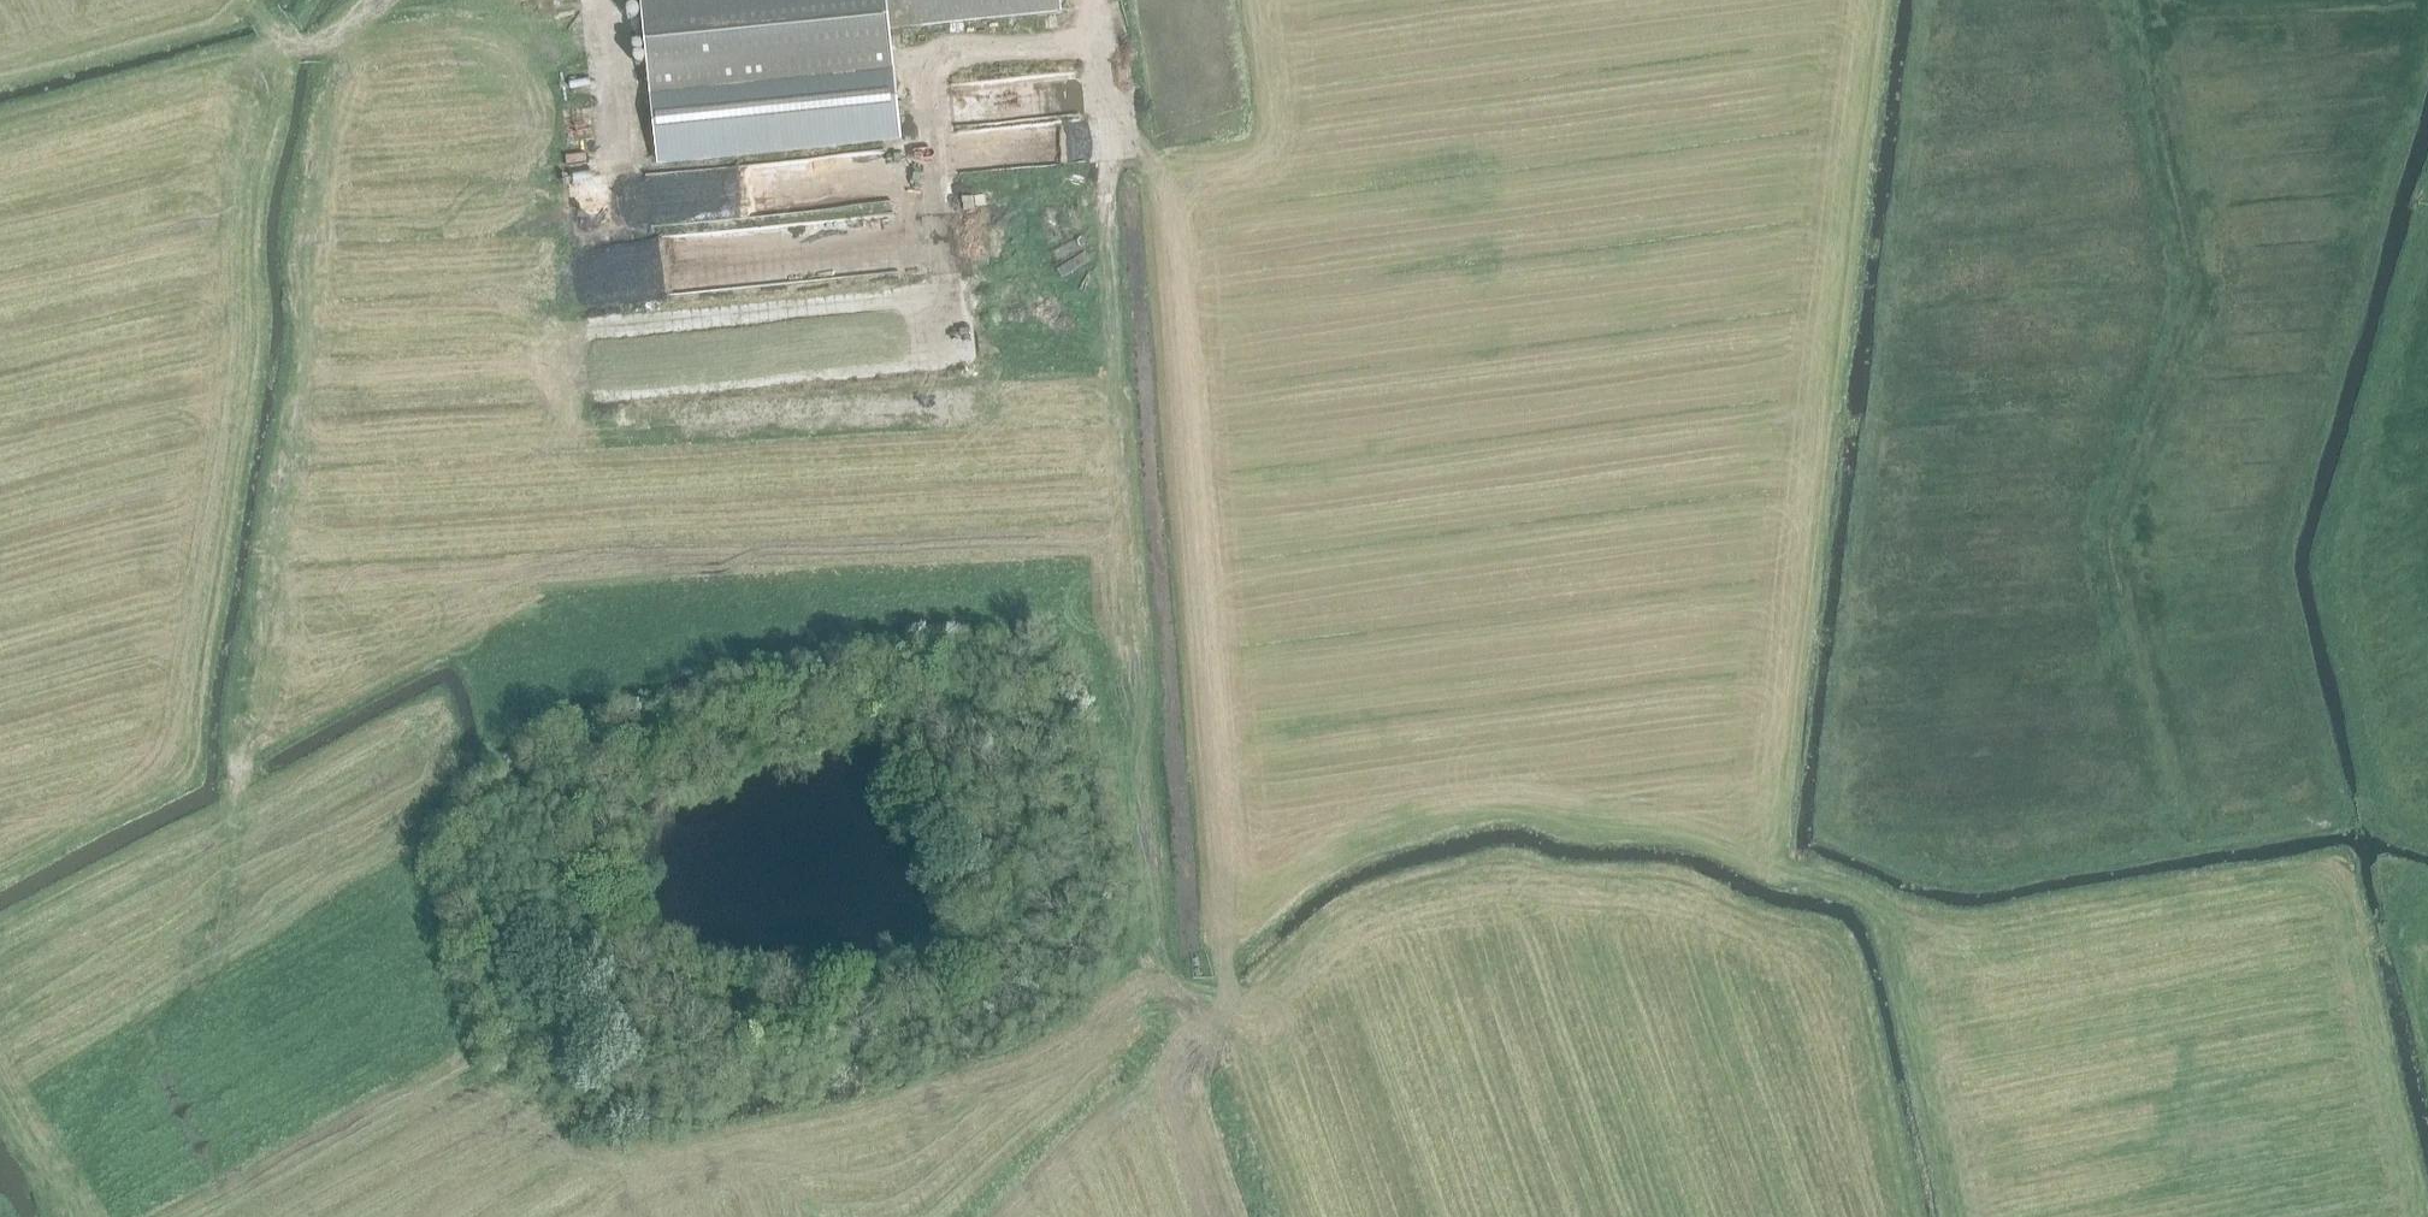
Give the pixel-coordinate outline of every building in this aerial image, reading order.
[(657,161),(899,137),(888,27),(1063,9),(1062,0),(641,0),(657,161)]
